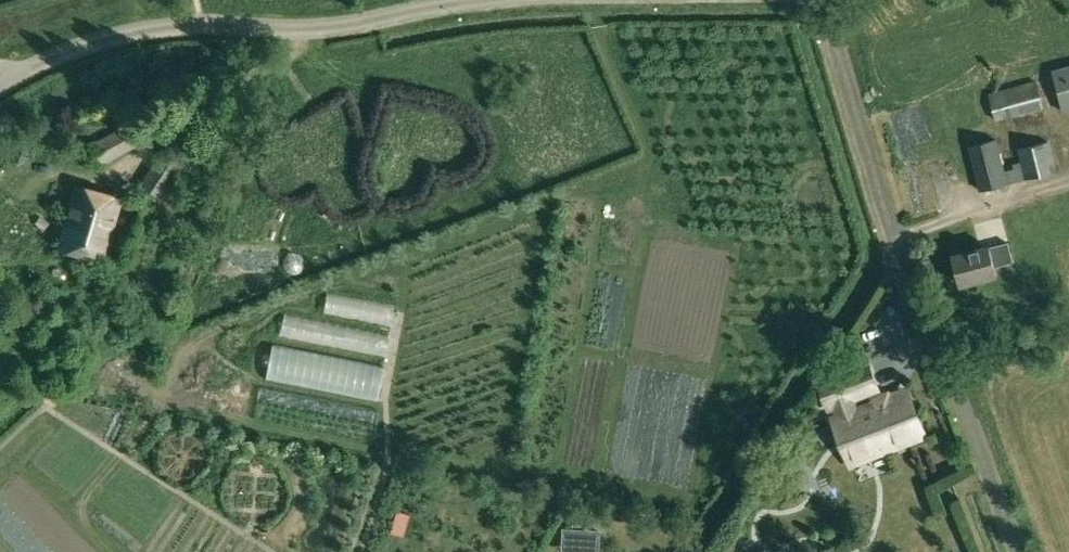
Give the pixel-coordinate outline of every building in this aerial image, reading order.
[(1052,71),(1063,114),(1068,113),(1068,66),(1052,71)] [(1043,108),(1036,82),(989,95),(996,121),(1043,108)] [(79,130),(98,165),(144,139),(125,105),(79,130)] [(1007,184),(996,140),(969,147),(980,191),(1007,184)] [(1056,171),(1048,142),(1019,149),(1026,179),(1056,171)] [(160,152),(138,185),(160,200),(182,166),(160,152)] [(74,186),(56,248),(102,262),(103,259),(108,257),(112,243),(108,242),(120,199),(74,186)] [(953,256),(961,285),(996,276),(994,267),(1013,263),(1008,243),(989,248),(989,246),(953,256)] [(840,417),(834,419),(851,462),(924,434),(908,395),(888,403),(887,399),(855,411),(851,400),(877,390),(867,366),(822,383),(831,408),(836,406),(840,417)] [(561,547),(597,549),(598,531),(588,530),(589,520),(572,520),(571,529),(561,529),(561,547)] [(735,544),(725,551),(742,551),(735,544)]
